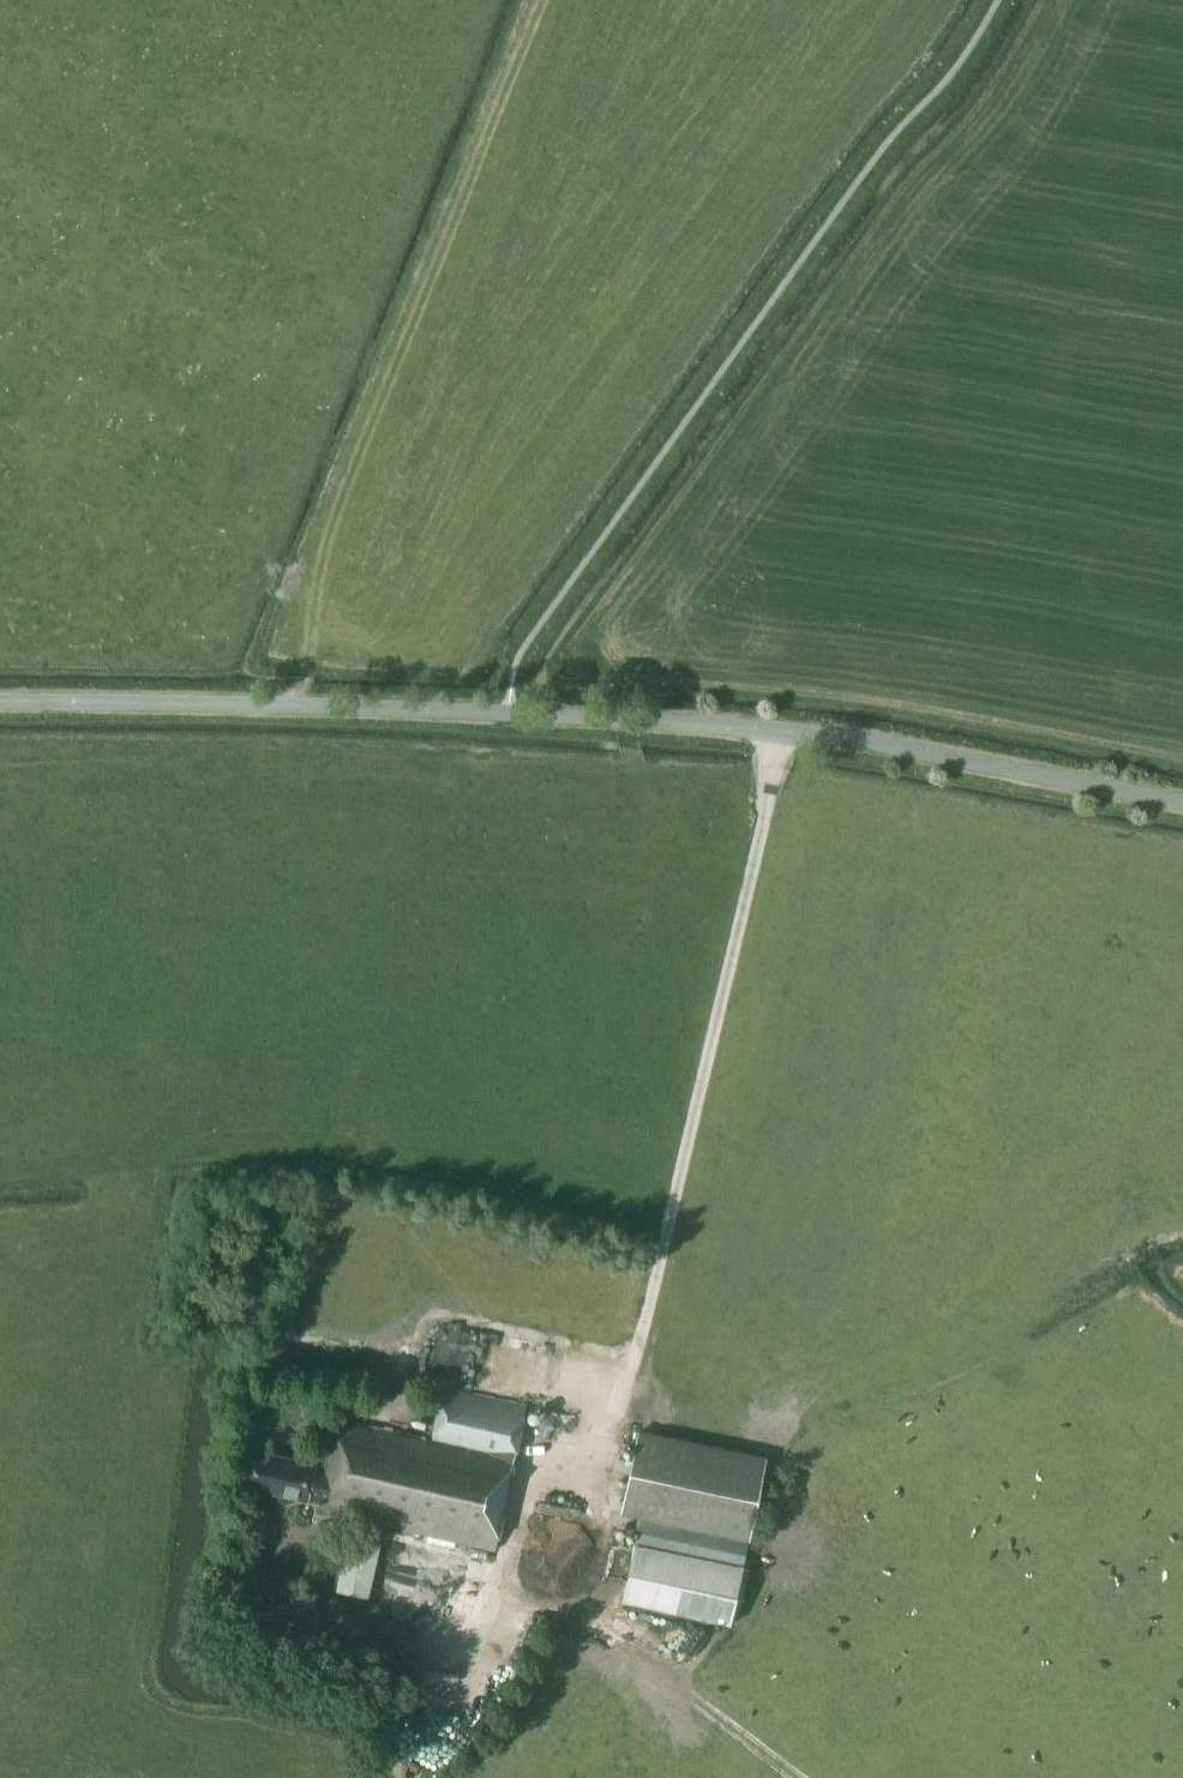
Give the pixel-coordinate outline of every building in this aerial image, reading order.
[(497,1550),(527,1406),(447,1389),(436,1440),(339,1419),(328,1466),(256,1449),(247,1486),(317,1501),(314,1518),(331,1522),(333,1513),(497,1550)] [(748,1540),(766,1456),(638,1429),(620,1513),(641,1517),(748,1540)] [(731,1621),(748,1540),(641,1517),(624,1598),(731,1621)] [(338,1590),(365,1595),(372,1563),(386,1566),(391,1544),(350,1535),(338,1590)] [(399,1620),(379,1616),(375,1633),(395,1638),(399,1620)]
